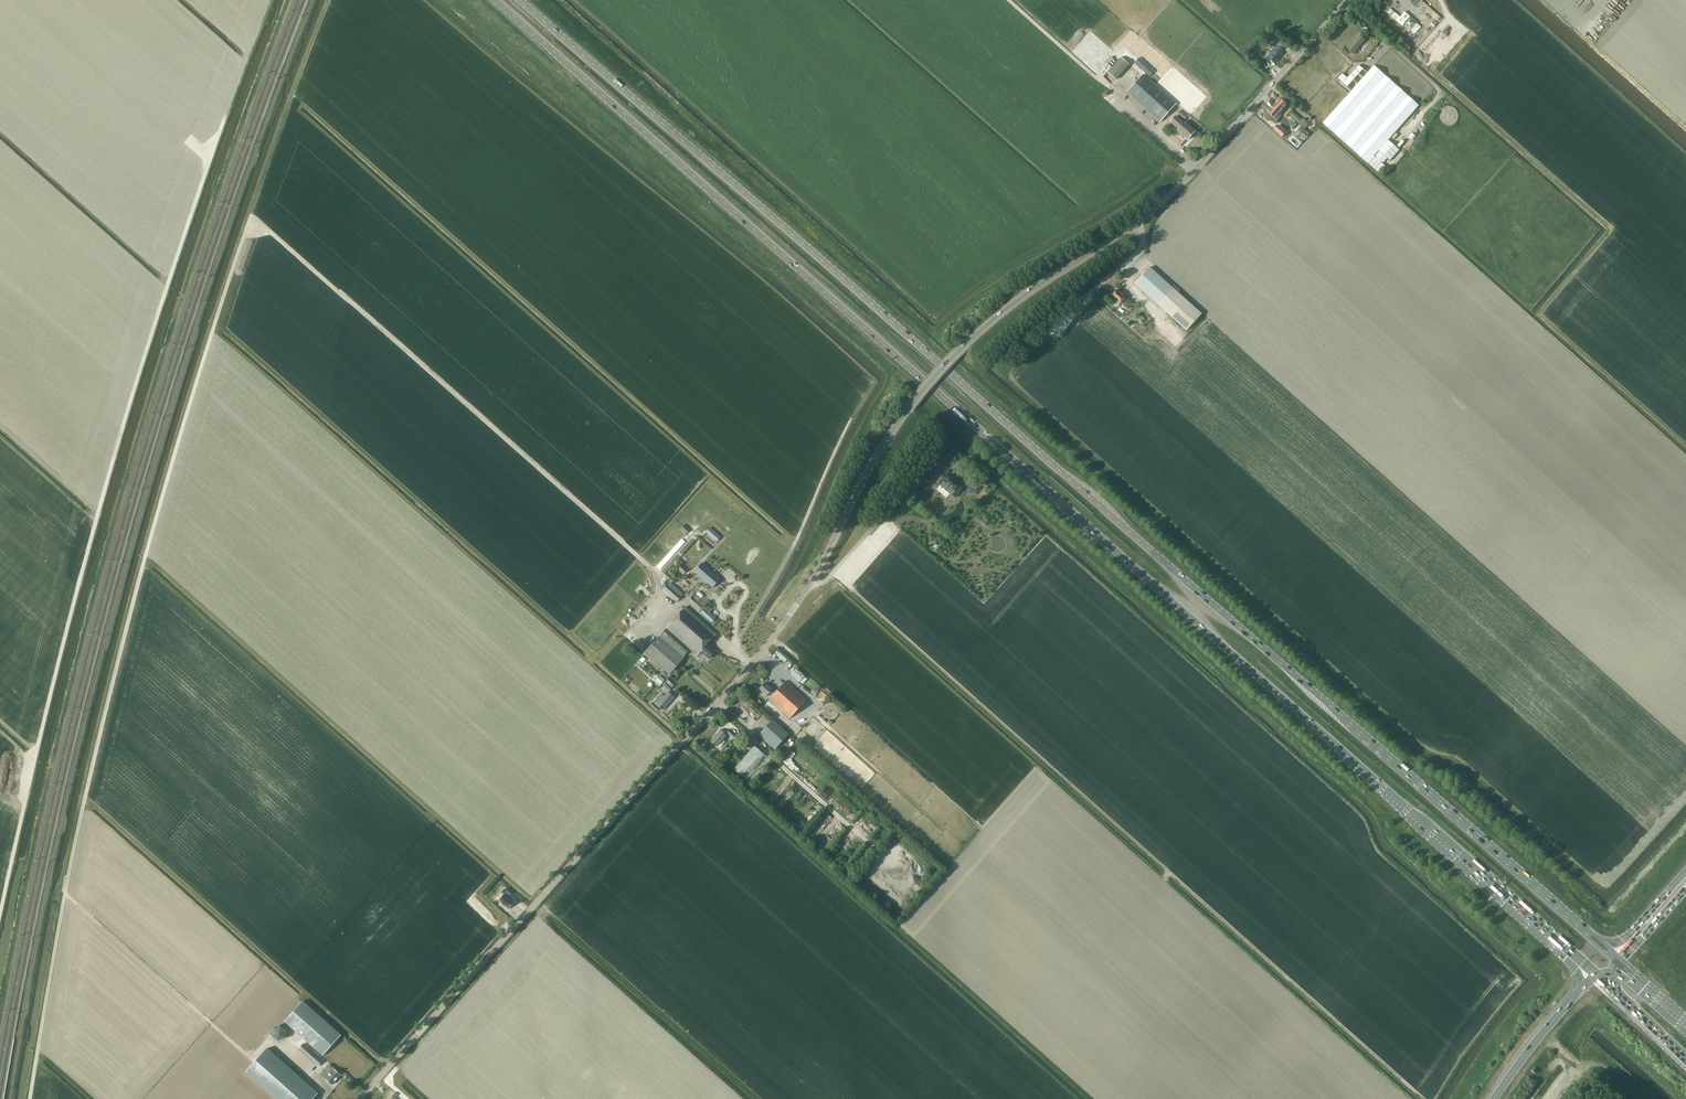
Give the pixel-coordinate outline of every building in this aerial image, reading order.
[(1421,6),(1436,21),(1440,16),(1425,2),(1421,6)] [(1402,26),(1404,24),(1404,23),(1410,17),(1405,12),(1400,17),(1395,13),(1392,16),(1402,26)] [(1391,23),(1394,19),(1387,14),(1384,17),(1391,23)] [(1411,30),(1411,29),(1416,24),(1417,23),(1410,17),(1404,23),(1404,24),(1411,30)] [(1416,24),(1411,29),(1415,33),(1420,28),(1416,24)] [(1358,48),(1364,40),(1359,35),(1352,43),(1352,42),(1347,47),(1354,53),(1358,48)] [(1269,41),(1267,43),(1281,55),(1285,51),(1280,47),(1281,46),(1279,44),(1278,45),(1277,45),(1275,48),(1273,46),(1273,45),(1269,41)] [(1281,55),(1267,43),(1263,48),(1267,51),(1270,48),(1272,50),(1270,52),(1278,59),(1281,55)] [(1274,63),(1278,59),(1270,52),(1267,56),(1267,57),(1266,58),(1269,60),(1270,59),(1274,63)] [(1134,63),(1141,69),(1149,77),(1154,71),(1139,57),(1134,63)] [(1130,65),(1121,58),(1108,72),(1117,79),(1130,65)] [(1338,79),(1352,91),(1323,123),(1368,163),(1379,151),(1390,160),(1399,150),(1388,141),(1419,106),(1374,66),(1367,73),(1359,66),(1356,68),(1347,78),(1343,74),(1338,79)] [(1159,123),(1176,105),(1143,75),(1126,93),(1159,123)] [(1281,100),(1274,106),(1281,112),(1287,106),(1281,100)] [(1281,112),(1274,106),(1268,113),(1277,121),(1282,116),(1280,114),(1281,112)] [(1299,123),(1302,120),(1292,112),(1289,110),(1284,115),(1287,117),(1289,115),(1299,123)] [(1177,132),(1185,139),(1187,141),(1195,132),(1184,122),(1183,124),(1175,117),(1169,123),(1179,131),(1177,132)] [(1287,132),(1279,125),(1274,130),(1282,137),(1287,132)] [(1309,134),(1304,129),(1302,127),(1299,130),(1301,132),(1306,136),(1309,134)] [(1378,172),(1384,165),(1375,157),(1369,164),(1378,172)] [(1172,287),(1171,287),(1167,292),(1145,272),(1131,288),(1153,308),(1156,304),(1186,331),(1201,314),(1172,287)] [(1124,305),(1127,301),(1125,299),(1125,298),(1116,291),(1110,297),(1119,305),(1121,303),(1124,305)] [(955,498),(965,486),(973,493),(978,487),(971,480),(966,486),(949,471),(939,483),(955,498)] [(987,493),(992,488),(989,485),(984,490),(987,493)] [(680,529),(685,534),(692,528),(687,523),(680,529)] [(706,531),(717,541),(720,537),(709,527),(706,531)] [(694,571),(713,587),(720,579),(702,563),(694,571)] [(683,575),(688,570),(683,564),(677,569),(683,575)] [(667,585),(663,589),(677,602),(681,597),(667,585)] [(701,598),(704,594),(698,590),(692,598),(701,605),(705,601),(701,598)] [(712,609),(708,604),(700,612),(711,623),(715,618),(709,612),(712,609)] [(632,615),(634,618),(637,620),(645,611),(640,606),(632,615)] [(715,635),(696,618),(685,607),(675,618),(666,628),(697,655),(700,651),(709,659),(716,651),(708,644),(715,635)] [(689,650),(665,629),(659,636),(683,657),(689,650)] [(669,675),(684,658),(683,657),(659,636),(644,653),(669,675)] [(777,650),(769,659),(774,663),(777,661),(779,663),(785,657),(777,650)] [(799,682),(805,675),(796,666),(790,673),(799,682)] [(655,681),(660,685),(665,679),(660,674),(655,681)] [(790,718),(806,700),(786,681),(775,694),(772,691),(772,690),(765,683),(759,689),(763,692),(762,694),(765,696),(766,695),(767,696),(768,695),(772,697),(769,700),(790,718)] [(669,691),(672,688),(666,683),(663,686),(669,691)] [(668,692),(663,697),(662,695),(655,702),(657,704),(663,710),(674,698),(668,692)] [(775,749),(789,734),(772,719),(758,735),(775,749)] [(718,746),(727,736),(720,730),(711,740),(718,746)] [(736,736),(730,730),(729,730),(727,733),(734,739),(736,736)] [(745,779),(765,756),(755,746),(734,769),(745,779)] [(774,802),(793,779),(788,775),(772,794),(769,798),(774,802)] [(776,805),(781,810),(801,786),(796,781),(776,805)] [(789,817),(808,793),(802,788),(783,812),(789,817)] [(807,811),(817,800),(811,795),(801,805),(807,811)] [(796,823),(808,813),(802,806),(790,817),(796,823)] [(828,810),(809,833),(817,840),(836,817),(828,810)] [(838,819),(816,842),(823,848),(844,825),(838,819)] [(499,900),(508,909),(514,903),(507,897),(510,894),(504,889),(501,892),(504,895),(499,900)] [(323,1056),(342,1035),(304,1001),(284,1022),(323,1056)] [(286,1038),(287,1030),(281,1025),(273,1028),(272,1036),(278,1041),(286,1038)] [(319,1066),(323,1062),(303,1044),(299,1048),(319,1066)] [(256,1061),(245,1073),(275,1098),(313,1098),(321,1090),(288,1061),(286,1064),(268,1047),(256,1061)] [(323,1077),(332,1085),(341,1076),(334,1069),(335,1068),(330,1064),(326,1068),(325,1067),(323,1069),(324,1070),(320,1074),(323,1077)]
